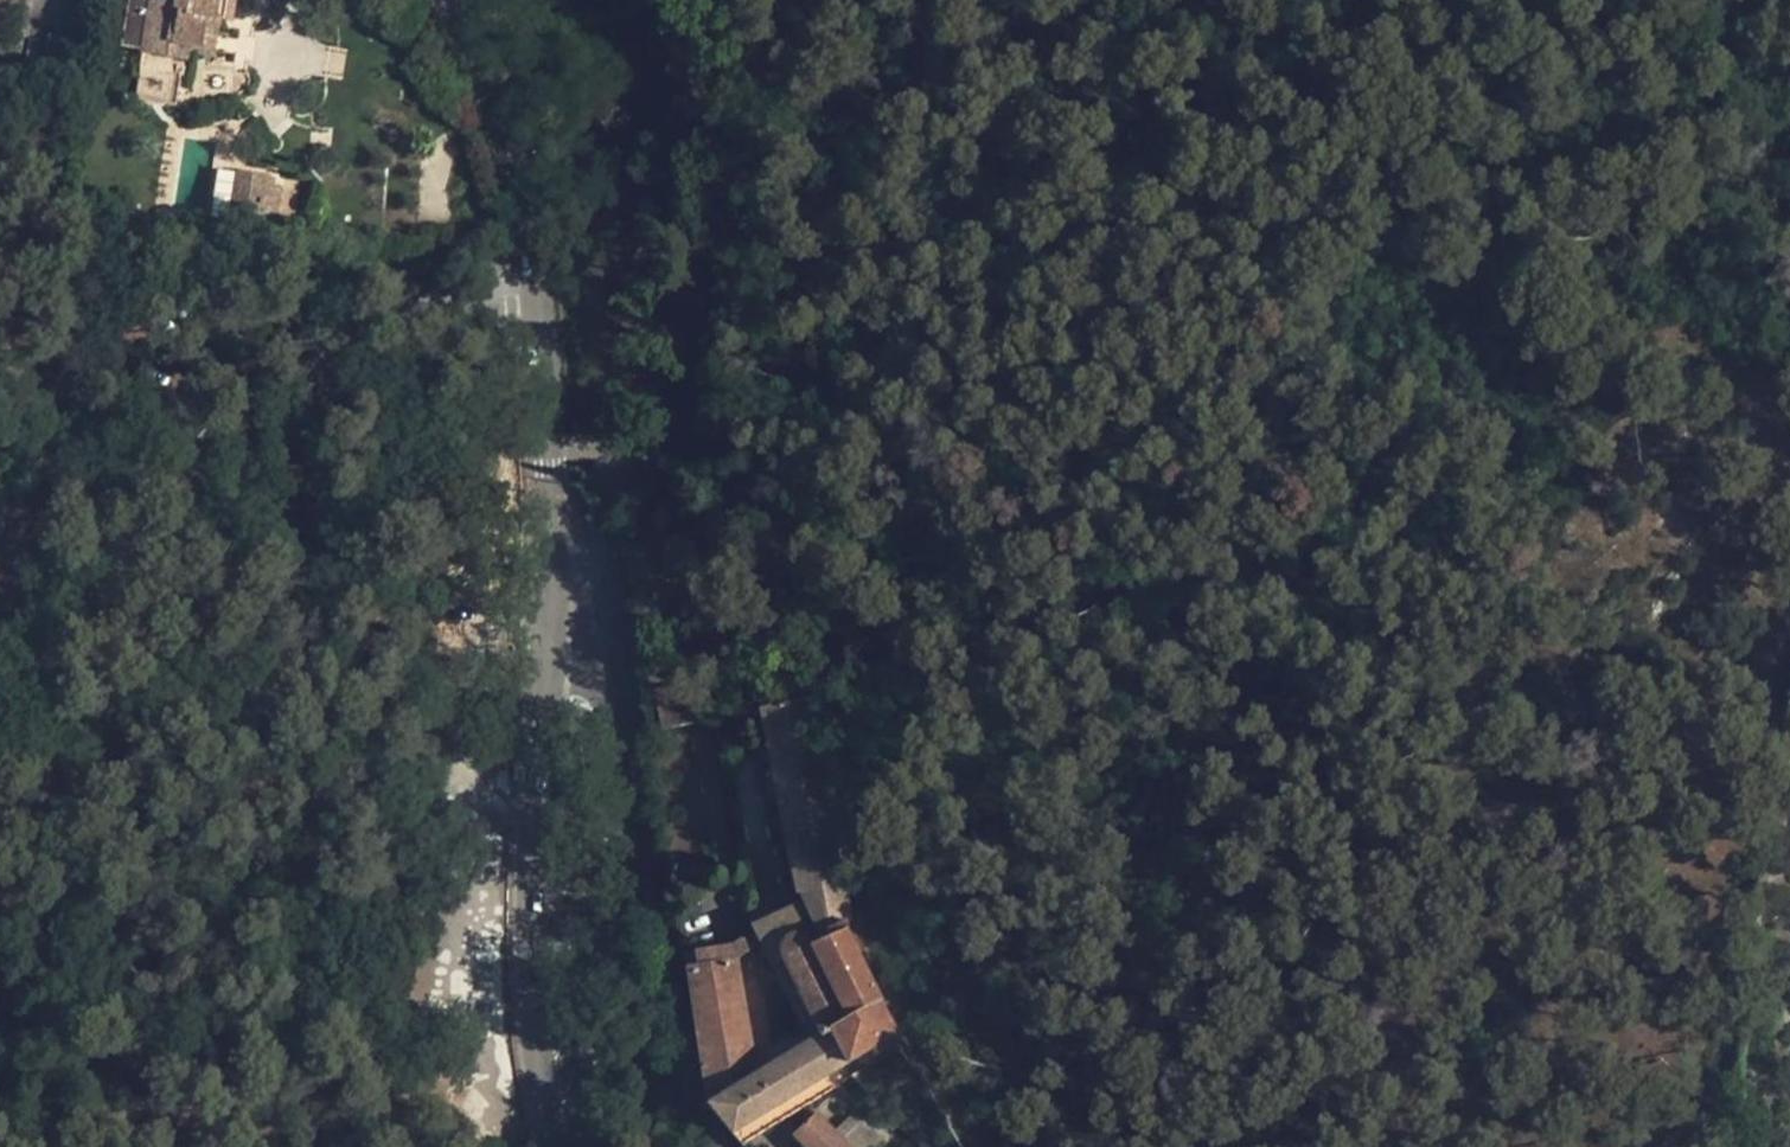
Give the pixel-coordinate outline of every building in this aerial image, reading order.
[(175,105),(182,61),(194,62),(195,55),(213,58),(219,26),(224,27),(228,0),(130,0),(122,46),(142,49),(134,99),(175,105)] [(212,208),(294,215),(297,175),(215,168),(212,208)] [(845,898),(807,698),(761,708),(797,892),(802,903),(752,926),(810,1044),(879,1003),(880,1003),(844,931),(846,930),(845,898)] [(797,892),(747,915),(752,926),(802,903),(797,892)] [(761,944),(754,931),(743,941),(734,946),(679,956),(680,962),(683,970),(736,961),(739,960),(761,944)] [(756,1076),(736,961),(683,970),(705,1107),(756,1076)] [(896,1035),(879,1003),(810,1044),(756,1076),(705,1107),(719,1124),(729,1136),(896,1035)] [(729,1136),(738,1146),(899,1046),(896,1035),(729,1136)] [(795,1133),(808,1146),(851,1146),(817,1112),(795,1133)]
